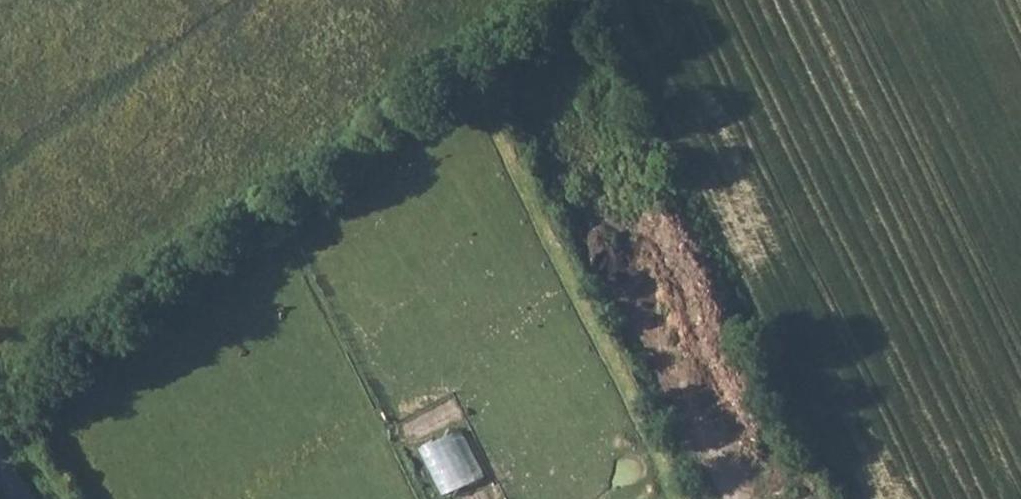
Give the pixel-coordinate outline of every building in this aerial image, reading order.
[(447,496),(488,474),(463,427),(422,448),(447,496)]
